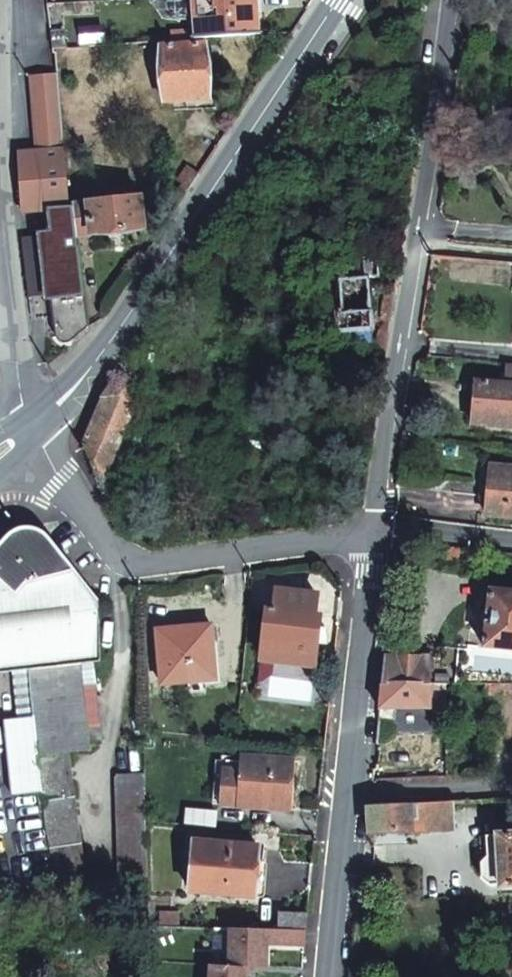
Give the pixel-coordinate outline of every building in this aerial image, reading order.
[(260,29),(257,0),(195,0),(197,34),(260,29)] [(52,29),(54,44),(66,44),(64,28),(52,29)] [(209,93),(205,39),(162,42),(166,96),(209,93)] [(30,78),(40,148),(66,145),(57,74),(30,78)] [(73,197),(70,172),(66,145),(40,148),(19,149),(23,207),(48,206),(51,231),(37,231),(45,300),(52,299),(55,330),(56,334),(58,336),(61,338),(64,339),(67,339),(73,338),(76,337),(90,323),(78,233),(73,197)] [(181,173),(186,177),(182,184),(192,183),(202,167),(190,159),(181,173)] [(70,172),(73,197),(86,195),(83,171),(70,172)] [(78,233),(145,225),(141,189),(86,195),(73,197),(78,233)] [(371,278),(381,277),(379,256),(332,259),(333,280),(338,279),(340,310),(336,311),(338,342),(373,341),(373,327),(375,327),(371,278)] [(387,358),(372,356),(371,370),(385,372),(387,358)] [(508,363),(506,386),(477,384),(474,425),(511,428),(511,363),(508,363)] [(130,386),(131,376),(119,371),(105,393),(86,440),(101,476),(134,394),(130,386)] [(500,467),(497,494),(489,493),(487,514),(511,516),(511,468),(500,467)] [(491,467),(489,493),(497,494),(500,467),(491,467)] [(14,766),(41,764),(30,669),(81,662),(99,659),(98,598),(52,540),(37,529),(28,528),(16,532),(0,550),(0,673),(13,671),(20,715),(7,716),(14,766)] [(314,614),(317,594),(277,589),(273,610),(267,610),(262,659),(314,665),(317,639),(324,640),(325,627),(318,625),(320,615),(314,614)] [(491,590),(484,647),(511,651),(511,592),(491,590)] [(215,674),(210,623),(157,628),(162,680),(215,674)] [(382,686),(432,686),(434,659),(385,659),(382,686)] [(91,745),(81,662),(30,669),(41,764),(47,813),(53,853),(60,893),(89,889),(69,748),(91,745)] [(511,696),(511,685),(486,686),(486,696),(511,696)] [(432,709),(432,686),(382,686),(379,711),(432,709)] [(291,781),(292,759),(244,757),(243,762),(223,761),(220,803),(283,806),(284,781),(291,781)] [(121,884),(148,884),(146,820),(145,772),(117,773),(121,884)] [(454,829),(453,802),(370,806),(373,833),(454,829)] [(218,811),(188,807),(187,824),(217,827),(218,811)] [(499,838),(482,839),(485,880),(493,885),(502,885),(502,887),(511,887),(511,835),(499,835),(499,838)] [(255,896),(259,846),(195,840),(191,890),(255,896)] [(282,912),(281,931),(306,932),(307,933),(307,932),(309,913),(282,912)] [(243,968),(248,968),(265,969),(267,941),(261,941),(262,931),(229,929),(227,968),(210,968),(210,976),(242,976),(243,968)] [(269,931),(268,941),(271,941),(271,944),(306,946),(306,932),(281,931),(269,931)]
